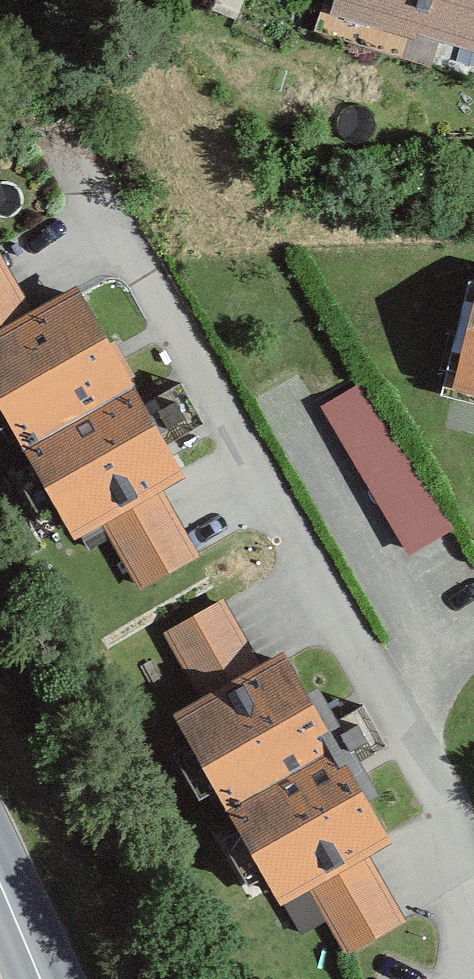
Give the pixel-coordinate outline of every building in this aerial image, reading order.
[(319,36),(473,85),(473,0),(331,0),(319,36)] [(29,335),(0,285),(0,351),(29,335)] [(466,288),(436,409),(473,418),(473,290),(466,288)] [(130,408),(73,309),(29,335),(0,351),(0,456),(12,476),(130,408)] [(409,552),(454,525),(366,378),(321,405),(409,552)] [(150,501),(175,486),(130,408),(12,476),(57,554),(90,535),(150,501)] [(130,605),(190,571),(150,501),(90,535),(130,605)] [(200,715),(260,682),(222,613),(162,646),(200,715)] [(208,829),(324,765),(274,674),(260,682),(200,715),(158,738),(208,829)] [(208,829),(260,924),(306,899),(369,865),(376,860),(324,765),(208,829)] [(342,966),(405,931),(369,865),(306,899),(342,966)]
